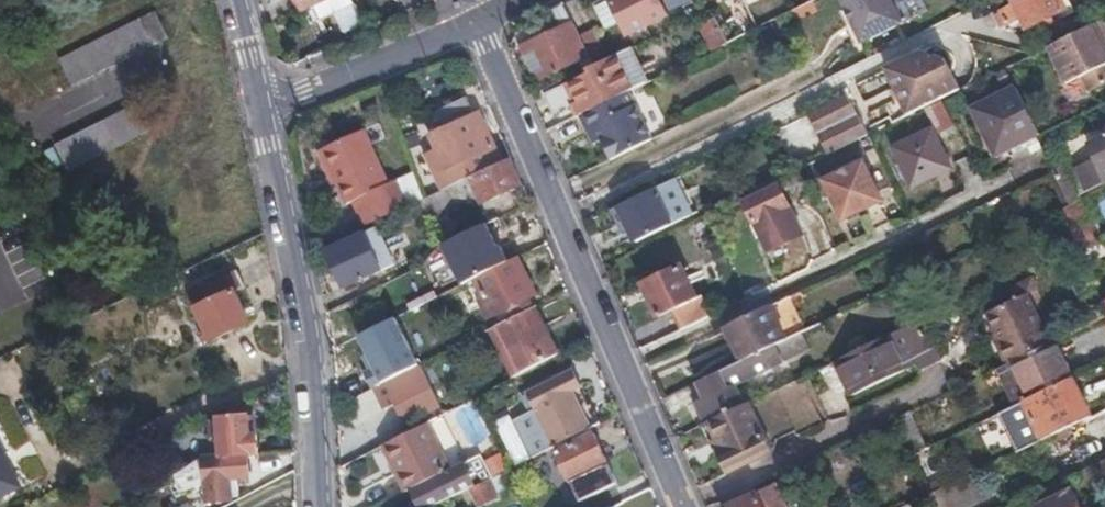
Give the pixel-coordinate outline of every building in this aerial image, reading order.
[(346,0),(291,0),(296,9),(298,8),(305,22),(347,3),(346,0)] [(552,7),(560,28),(536,41),(550,69),(578,56),(584,69),(596,63),(592,55),(582,33),(567,0),(552,7)] [(660,0),(607,0),(600,3),(611,26),(621,21),(627,33),(667,13),(660,0)] [(670,10),(691,0),(665,0),(670,10)] [(844,9),(851,25),(859,43),(899,23),(888,0),(839,0),(844,9)] [(1019,1),(1005,8),(1011,22),(1025,16),(1031,27),(1069,9),(1065,0),(1019,0),(1019,1)] [(851,25),(844,9),(839,12),(846,26),(851,25)] [(1104,20),(1050,47),(1066,83),(1079,77),(1088,92),(1104,84),(1104,23),(1104,20)] [(850,47),(859,43),(851,25),(846,26),(842,29),(850,47)] [(593,28),(582,33),(592,55),(603,49),(593,28)] [(726,41),(721,29),(712,34),(717,46),(726,41)] [(550,69),(536,41),(523,48),(535,76),(550,69)] [(628,48),(623,51),(639,84),(644,82),(628,48)] [(943,99),(962,89),(947,58),(924,50),(890,67),(912,114),(943,99)] [(570,103),(575,116),(579,114),(627,90),(639,84),(623,51),(596,63),(584,69),(585,72),(541,93),(550,112),(570,103)] [(584,69),(540,89),(541,93),(585,72),(584,69)] [(1041,135),(1017,88),(973,109),(996,156),(1037,137),(1041,135)] [(601,139),(610,158),(651,137),(627,90),(579,114),(586,129),(594,124),(601,139)] [(869,135),(851,97),(812,115),(830,154),(851,143),(869,135)] [(432,171),(440,189),(491,166),(484,149),(490,145),(475,113),(471,114),(464,98),(423,117),(433,141),(445,166),(432,171)] [(68,170),(145,135),(133,108),(56,143),(68,170)] [(592,143),(601,139),(594,124),(586,129),(592,143)] [(950,169),(931,126),(893,144),(913,186),(950,169)] [(350,198),(363,226),(405,206),(393,178),(386,181),(361,129),(320,148),(335,182),(343,201),(350,198)] [(1104,178),(1104,134),(1087,142),(1094,157),(1076,166),(1087,187),(1104,178)] [(421,147),(432,171),(445,166),(433,141),(421,147)] [(329,184),(335,182),(320,148),(315,150),(329,184)] [(440,189),(424,197),(420,198),(428,215),(432,213),(478,193),(482,201),(522,183),(511,156),(491,166),(440,189)] [(882,202),(863,160),(825,178),(844,220),(882,202)] [(1063,165),(1052,171),(1056,179),(1067,174),(1063,165)] [(664,183),(616,206),(633,241),(713,202),(698,170),(666,186),(664,183)] [(1056,179),(1068,206),(1079,200),(1067,174),(1056,179)] [(777,180),(740,198),(753,222),(788,204),(777,180)] [(1079,200),(1068,206),(1084,241),(1096,235),(1079,200)] [(788,204),(753,222),(768,251),(802,235),(788,204)] [(1068,206),(1059,210),(1075,245),(1084,241),(1068,206)] [(484,222),(447,240),(467,279),(480,272),(506,259),(498,244),(495,244),(484,222)] [(376,228),(329,249),(345,284),(393,261),(376,228)] [(506,259),(480,272),(491,296),(484,299),(490,311),(535,288),(519,253),(506,259)] [(670,311),(679,330),(711,315),(701,296),(694,299),(678,267),(643,284),(657,316),(670,311)] [(245,285),(236,270),(188,293),(210,339),(248,320),(235,291),(245,285)] [(992,326),(1032,307),(1026,294),(986,312),(992,326)] [(744,359),(803,331),(787,296),(721,327),(730,347),(736,344),(744,359)] [(431,297),(410,307),(414,315),(435,306),(431,297)] [(533,305),(488,328),(513,376),(557,353),(533,305)] [(1050,346),(1032,307),(992,326),(994,330),(1000,344),(996,348),(1005,367),(1050,346)] [(934,354),(918,320),(899,328),(912,356),(915,363),(934,354)] [(912,356),(899,328),(888,334),(903,362),(912,356)] [(1000,344),(994,330),(989,334),(996,348),(1000,344)] [(736,363),(698,381),(706,397),(697,401),(706,419),(743,402),(734,384),(810,347),(803,331),(744,359),(736,363)] [(837,358),(852,394),(897,372),(905,368),(903,362),(888,334),(874,340),(837,358)] [(1024,401),(1072,378),(1056,343),(1050,346),(1005,367),(999,370),(1015,405),(1024,401)] [(730,347),(736,363),(744,359),(736,344),(730,347)] [(990,352),(999,370),(1005,367),(996,348),(990,352)] [(938,363),(934,354),(915,363),(919,371),(938,363)] [(418,363),(343,402),(351,419),(365,412),(363,408),(394,391),(398,396),(390,401),(401,422),(439,404),(418,363)] [(581,430),(601,421),(591,402),(583,406),(573,389),(583,384),(575,367),(544,382),(550,397),(534,405),(514,416),(525,439),(546,429),(553,444),(581,430)] [(703,421),(720,457),(763,436),(767,423),(788,414),(791,421),(820,406),(806,378),(776,391),(774,387),(743,402),(706,419),(703,421)] [(1043,440),(1090,417),(1072,378),(1024,401),(1043,440)] [(528,389),(534,405),(550,397),(544,382),(528,389)] [(583,406),(591,402),(583,384),(573,389),(583,406)] [(909,412),(895,419),(912,454),(926,448),(909,412)] [(245,455),(256,454),(255,434),(247,434),(245,415),(215,418),(215,421),(207,422),(208,435),(217,434),(219,458),(245,455)] [(406,433),(385,443),(407,489),(431,477),(463,461),(440,415),(406,433)] [(556,452),(568,478),(602,462),(607,460),(594,434),(556,452)] [(20,486),(2,451),(6,449),(0,438),(0,495),(20,486)] [(431,477),(441,499),(470,485),(485,477),(490,474),(479,453),(463,461),(431,477)] [(246,476),(245,455),(219,458),(202,459),(174,480),(182,494),(203,477),(205,503),(230,501),(230,496),(237,496),(236,477),(246,476)] [(497,471),(490,474),(485,477),(494,493),(505,487),(497,471)] [(485,477),(470,485),(479,501),(494,493),(485,477)] [(1071,490),(1035,506),(1078,506),(1071,490)] [(754,494),(724,506),(760,506),(754,494)]
